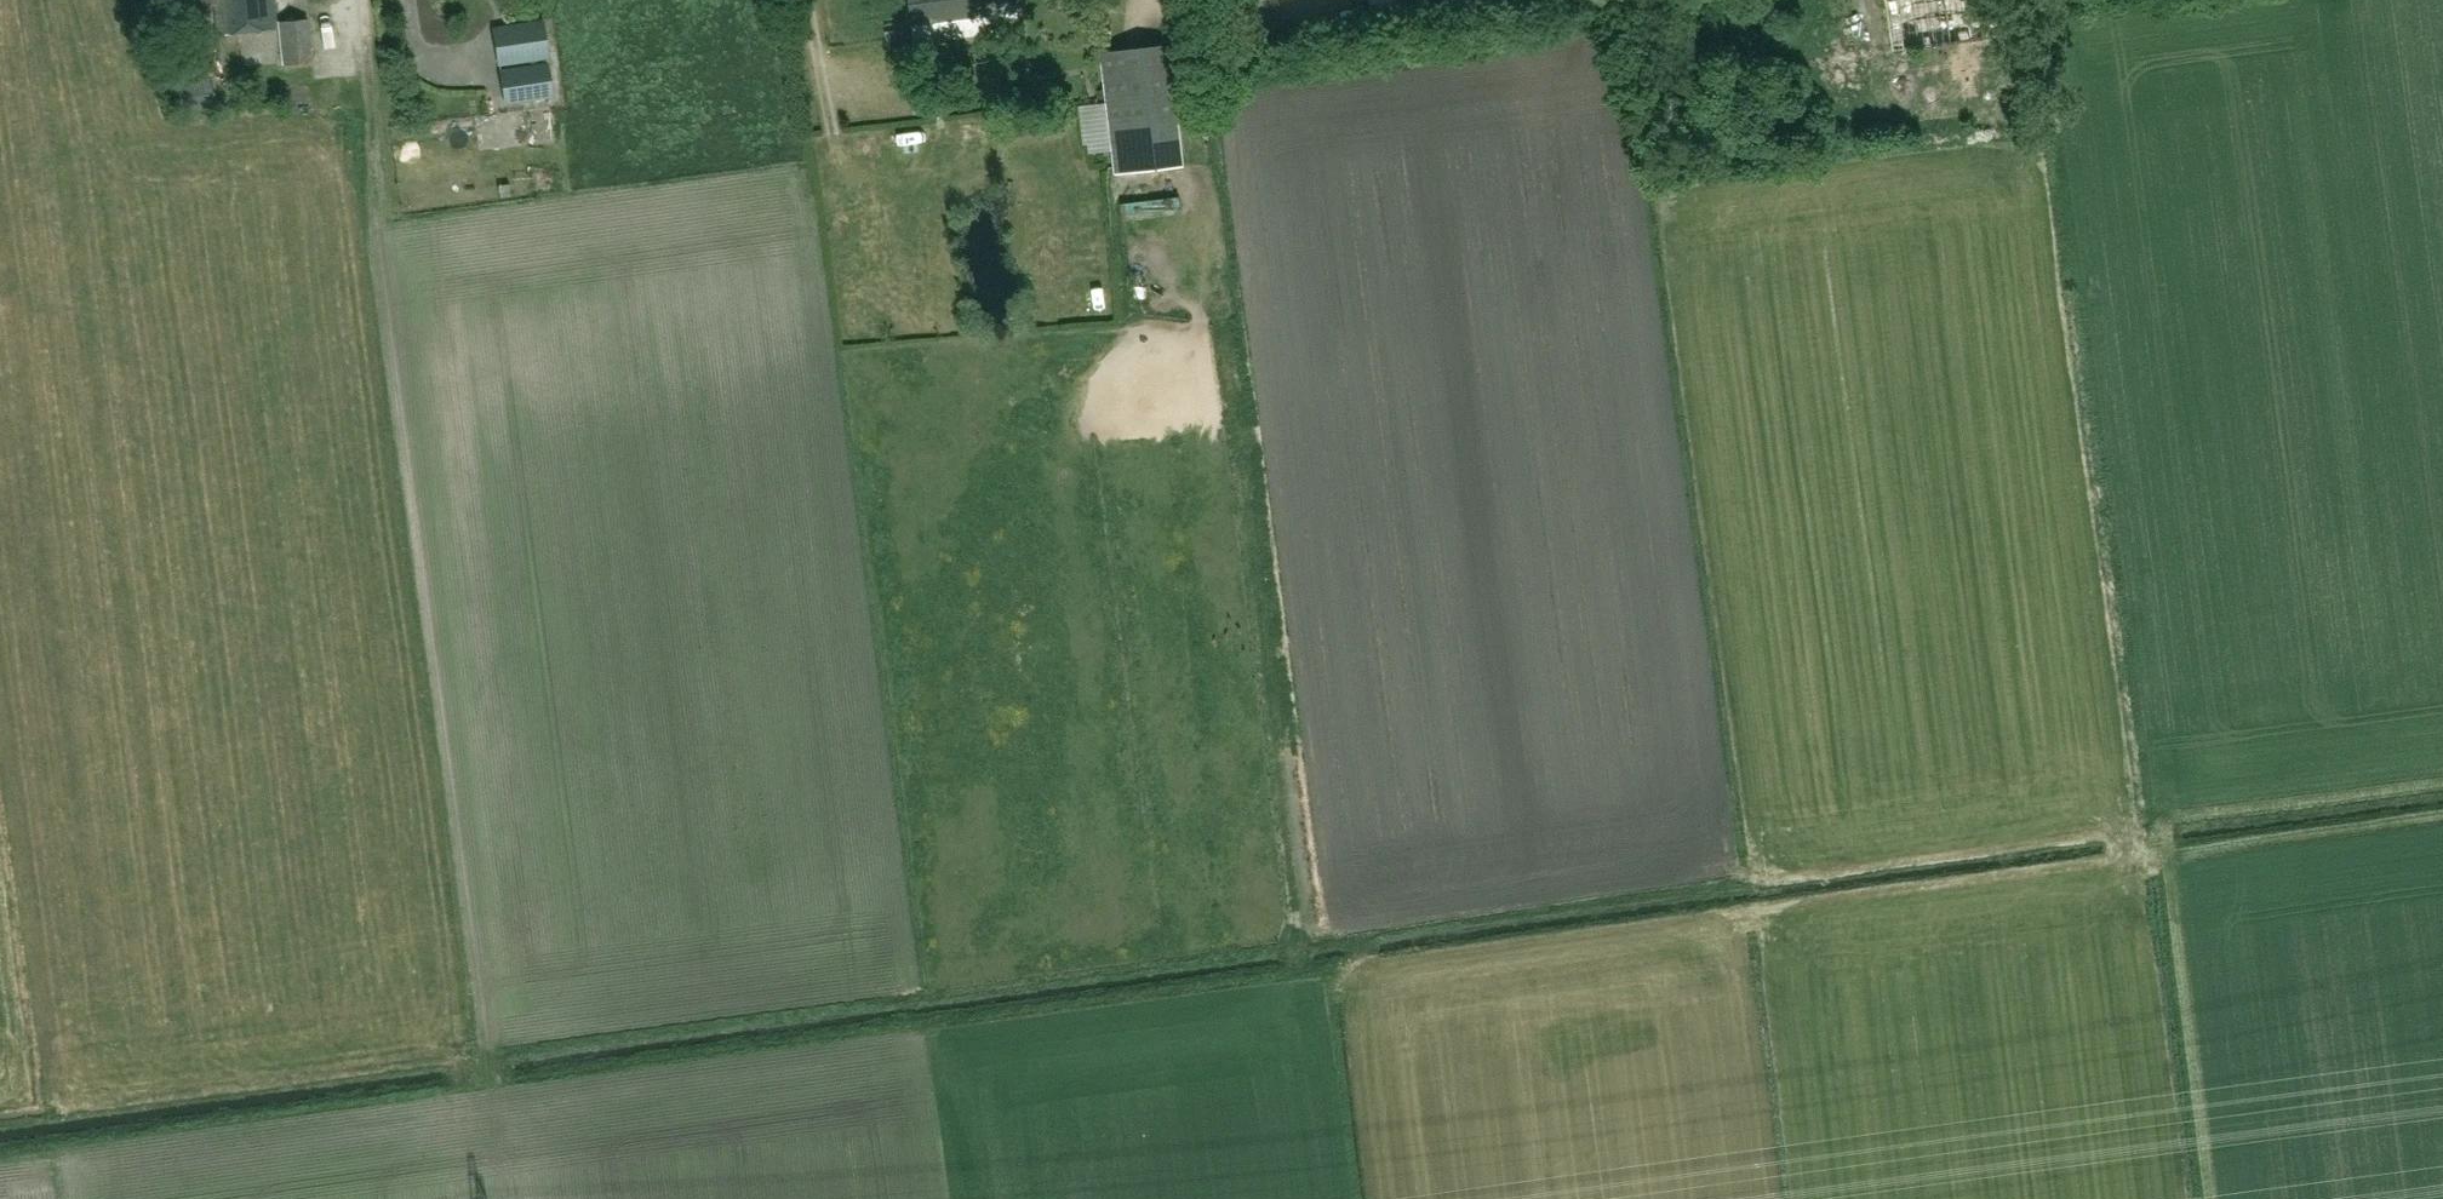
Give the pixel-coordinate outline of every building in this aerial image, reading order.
[(183,6),(213,2),(217,33),(276,25),(273,0),(182,0),(183,6)] [(1015,11),(1014,0),(911,0),(914,24),(1015,11)] [(1894,51),(2002,36),(1997,0),(1886,0),(1894,51)] [(1850,10),(1852,26),(1872,24),(1871,8),(1850,10)] [(278,20),(282,64),(312,61),(307,17),(278,20)] [(493,26),(499,64),(547,57),(541,19),(493,26)] [(1169,45),(1102,54),(1116,174),(1184,166),(1169,45)] [(548,61),(500,69),(505,103),(553,95),(548,61)] [(172,83),(176,105),(215,98),(211,76),(172,83)] [(913,122),(913,136),(936,136),(936,122),(913,122)]
